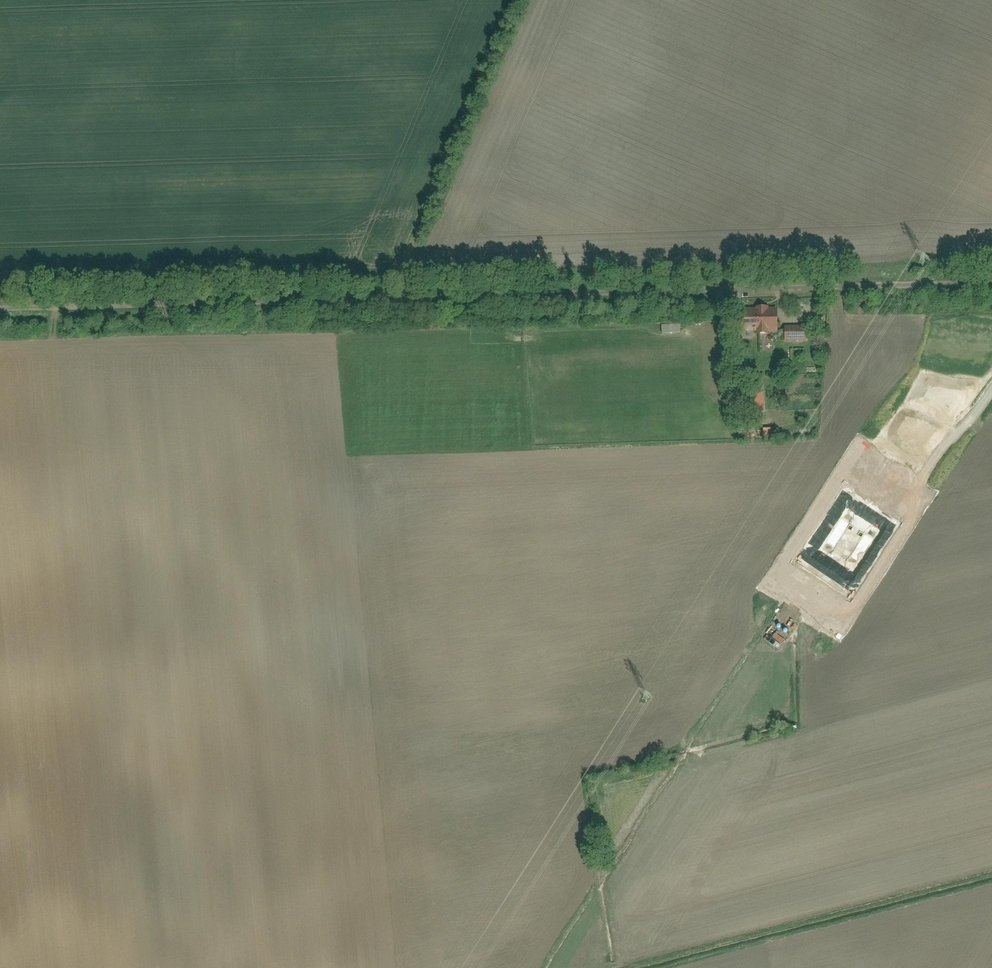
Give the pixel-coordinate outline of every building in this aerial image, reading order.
[(777,306),(737,307),(737,332),(778,331),(777,306)] [(807,325),(783,325),(784,340),(808,339),(807,325)] [(765,387),(746,387),(746,410),(765,410),(765,387)]
